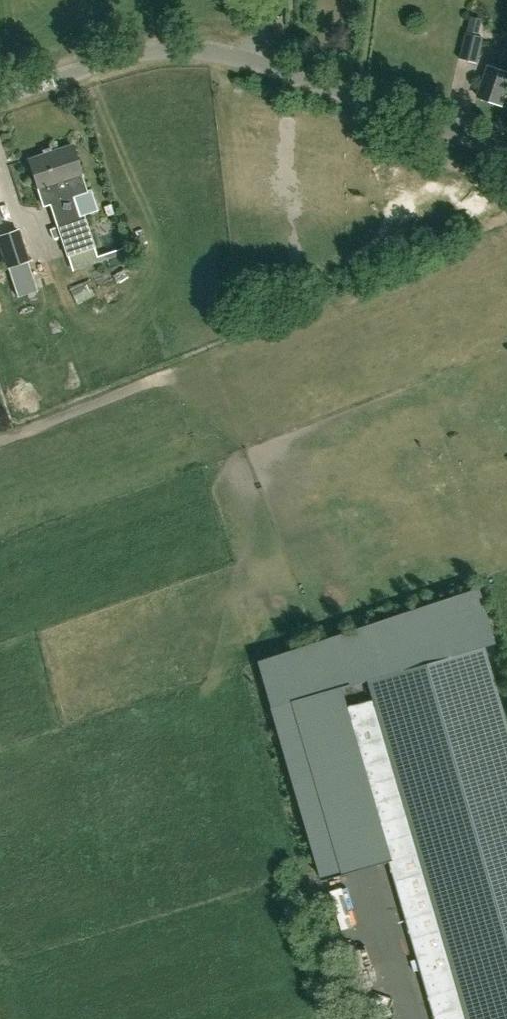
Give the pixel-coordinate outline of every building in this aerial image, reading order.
[(478,62),(484,36),(466,32),(460,58),(478,62)] [(506,50),(504,54),(498,70),(489,67),(478,97),(502,105),(506,91),(506,51),(506,50)] [(86,191),(71,146),(42,154),(43,158),(29,163),(44,206),(51,204),(58,226),(79,218),(79,217),(98,210),(90,189),(86,191)] [(29,261),(19,228),(0,234),(0,250),(6,269),(29,261)] [(98,261),(93,247),(94,247),(89,231),(61,240),(67,256),(68,256),(73,269),(98,261)] [(80,291),(86,301),(99,294),(93,284),(80,291)] [(485,646),(497,643),(481,587),(260,661),(273,707),(272,707),(294,782),(323,880),(343,874),(390,860),(436,1018),(506,1018),(506,721),(485,646)]
